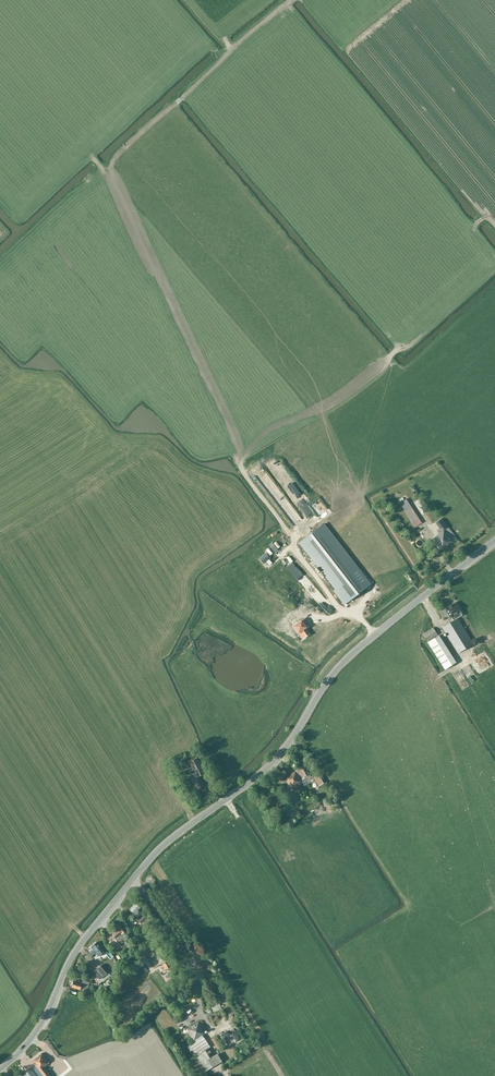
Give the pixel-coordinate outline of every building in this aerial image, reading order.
[(196,68),(198,70),(206,62),(202,58),(194,66),(196,68)] [(416,527),(422,523),(406,499),(400,503),(416,527)] [(447,526),(442,519),(435,523),(439,528),(437,530),(439,533),(436,536),(433,539),(432,540),(441,551),(453,542),(450,539),(454,536),(447,526)] [(324,523),(300,542),(336,588),(333,590),(344,605),(371,584),(360,569),(324,523)] [(266,553),(260,558),(264,563),(266,561),(269,565),(272,562),(269,559),(270,557),(266,553)] [(456,602),(452,605),(452,604),(449,606),(445,609),(450,618),(453,616),(455,619),(462,615),(461,612),(462,611),(456,602)] [(304,618),(293,626),(299,633),(301,632),(305,637),(310,634),(306,628),(309,625),(304,618)] [(455,619),(442,627),(458,653),(474,644),(458,618),(455,619)] [(417,634),(431,628),(428,620),(413,626),(417,634)] [(427,642),(438,635),(433,628),(422,635),(427,642)] [(455,663),(437,636),(428,642),(446,669),(455,663)] [(197,757),(196,757),(196,756),(193,757),(194,758),(189,761),(191,765),(190,766),(191,768),(192,767),(196,774),(197,777),(205,773),(197,757)] [(311,776),(309,774),(310,774),(305,766),(300,769),(308,784),(311,782),(312,783),(315,781),(317,783),(318,786),(323,783),(318,774),(314,777),(313,775),(311,776)] [(306,785),(308,784),(300,769),(285,778),(292,789),(299,785),(299,784),(302,782),(301,781),(302,780),(303,782),(306,780),(304,782),(306,785)] [(194,776),(191,777),(197,790),(204,786),(200,778),(196,780),(194,776)] [(272,802),(273,801),(269,795),(263,799),(268,808),(273,806),(272,804),(273,804),(272,802)] [(138,918),(142,913),(138,910),(140,908),(135,903),(130,909),(135,913),(134,914),(138,918)] [(152,921),(148,918),(144,914),(138,920),(142,924),(143,922),(147,926),(152,921)] [(124,932),(126,929),(121,923),(116,926),(118,929),(113,933),(116,937),(118,936),(121,940),(122,940),(127,946),(132,943),(126,936),(127,936),(124,932)] [(97,958),(104,952),(97,943),(90,949),(91,950),(89,951),(93,957),(95,956),(97,958)] [(168,973),(174,969),(168,960),(162,964),(168,973)] [(94,971),(92,972),(98,979),(99,978),(100,979),(108,972),(102,964),(100,966),(100,965),(100,966),(94,971)] [(72,987),(87,992),(90,982),(83,980),(82,983),(74,981),(72,987)] [(183,1018),(193,1007),(189,1003),(179,1014),(183,1018)] [(186,1029),(195,1043),(190,1045),(197,1057),(196,1056),(188,1061),(198,1075),(209,1075),(206,1071),(223,1061),(217,1053),(213,1056),(208,1048),(210,1047),(204,1037),(203,1037),(202,1035),(205,1033),(203,1030),(206,1029),(201,1021),(199,1023),(198,1022),(186,1029)] [(211,1039),(218,1049),(222,1047),(216,1036),(211,1039)] [(42,1053),(31,1062),(36,1067),(33,1070),(38,1075),(51,1075),(53,1075),(46,1066),(50,1063),(42,1053)]
